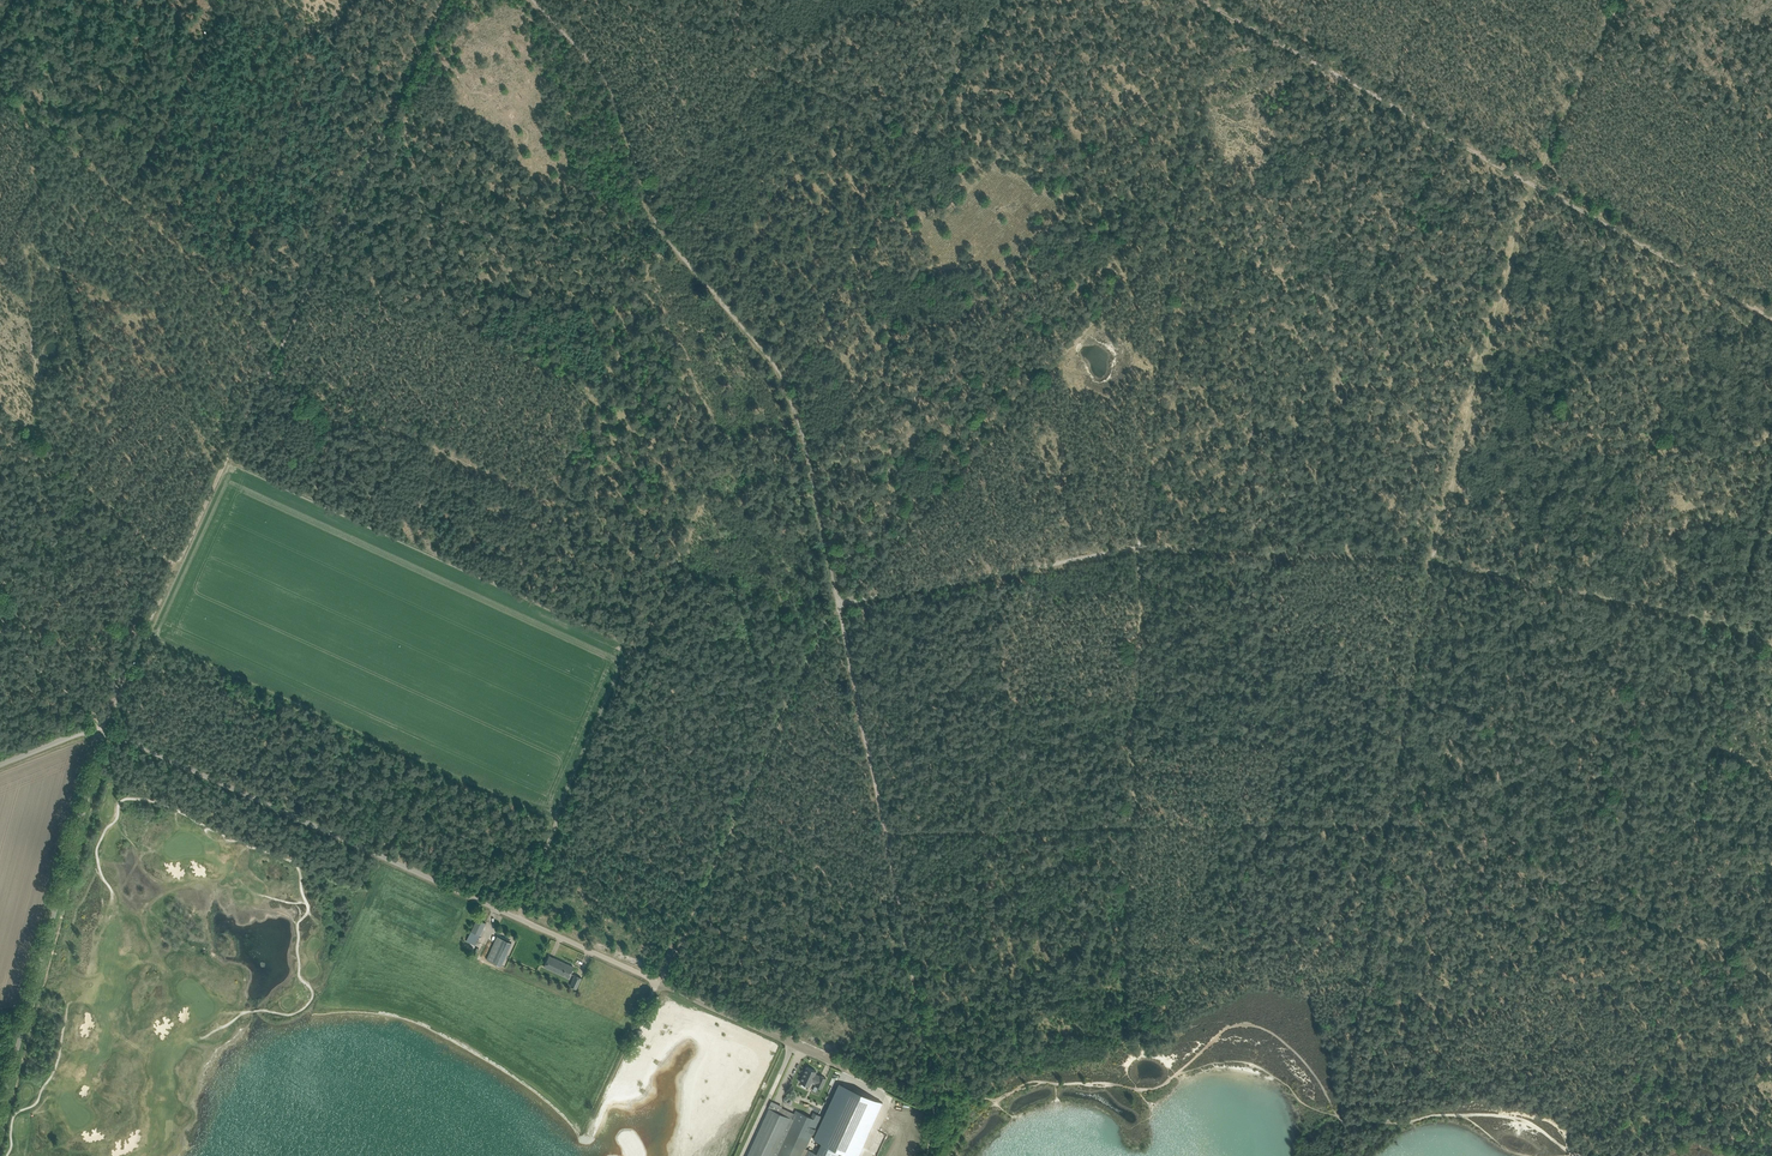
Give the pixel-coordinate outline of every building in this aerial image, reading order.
[(477,945),(486,922),(476,918),(467,941),(477,945)] [(495,942),(497,935),(492,933),(489,939),(495,942)] [(497,935),(487,959),(503,965),(512,941),(497,935)] [(574,966),(549,955),(544,966),(569,977),(574,966)] [(570,985),(577,988),(582,977),(575,974),(570,985)] [(815,1085),(821,1088),(826,1078),(819,1075),(819,1076),(815,1074),(816,1071),(807,1067),(800,1082),(802,1083),(801,1086),(805,1088),(807,1085),(809,1086),(811,1081),(816,1083),(815,1085)] [(875,1090),(871,1100),(875,1102),(877,1098),(881,1100),(884,1102),(886,1097),(888,1098),(889,1095),(875,1090)] [(817,1152),(806,1147),(820,1116),(813,1113),(811,1117),(796,1110),(792,1118),(784,1114),(769,1108),(747,1155),(840,1155),(850,1135),(845,1133),(860,1102),(843,1095),(817,1152)] [(872,1149),(882,1127),(877,1125),(867,1147),(872,1149)]
